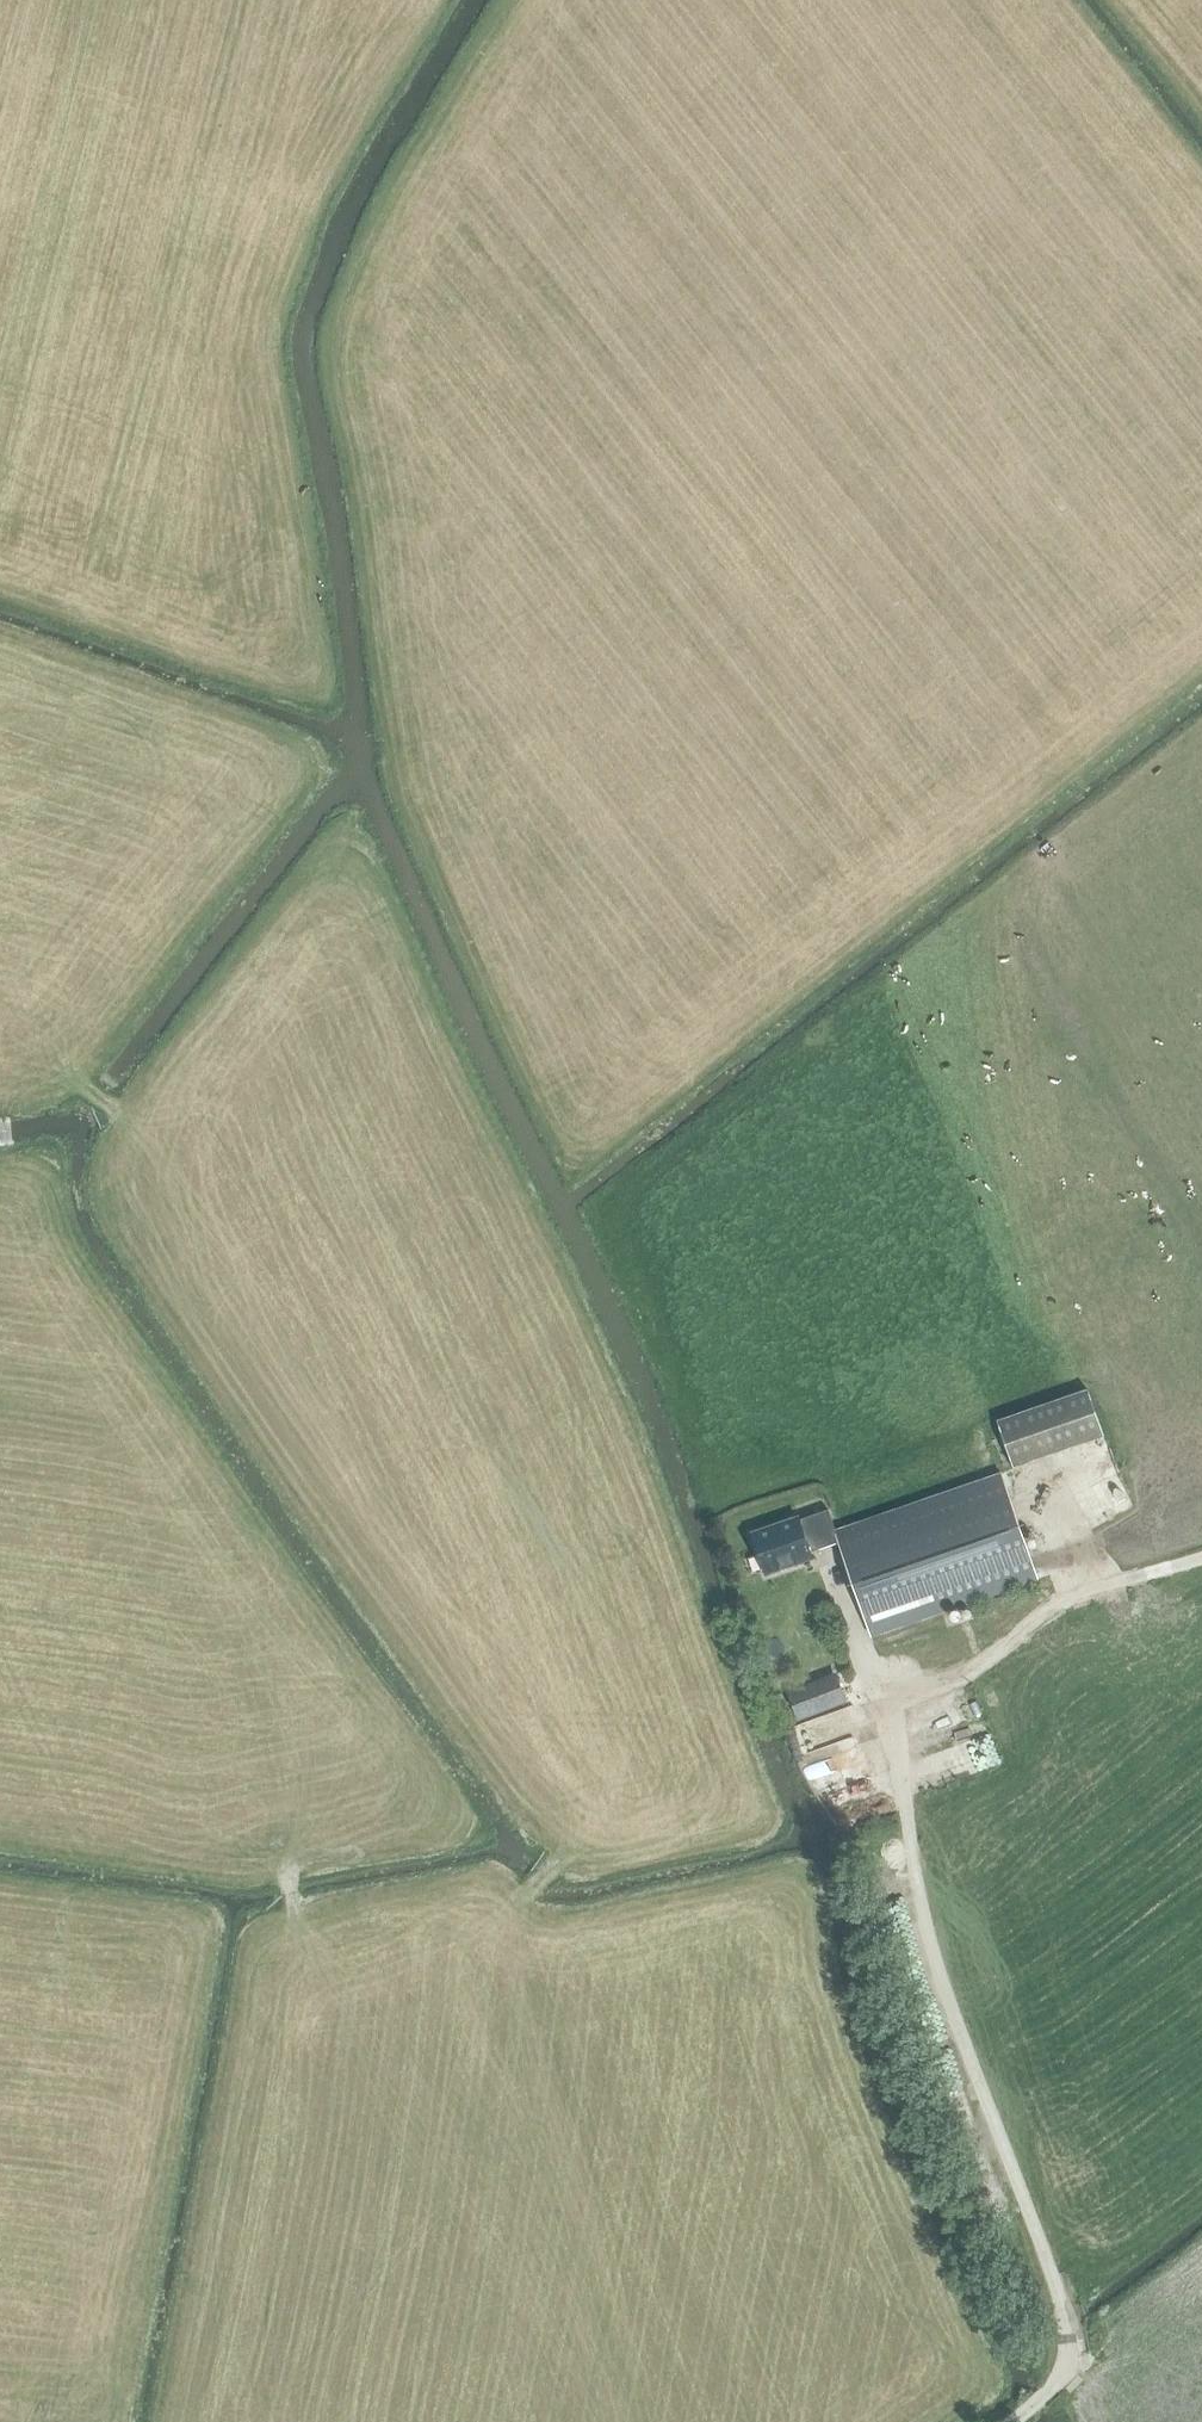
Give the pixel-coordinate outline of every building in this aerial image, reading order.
[(1087,1389),(997,1421),(1013,1468),(1103,1436),(1087,1389)] [(751,1534),(766,1575),(812,1559),(810,1553),(839,1542),(871,1637),(1037,1579),(1000,1474),(835,1531),(828,1510),(799,1520),(798,1517),(751,1534)] [(799,1748),(860,1733),(855,1713),(794,1727),(799,1748)]
